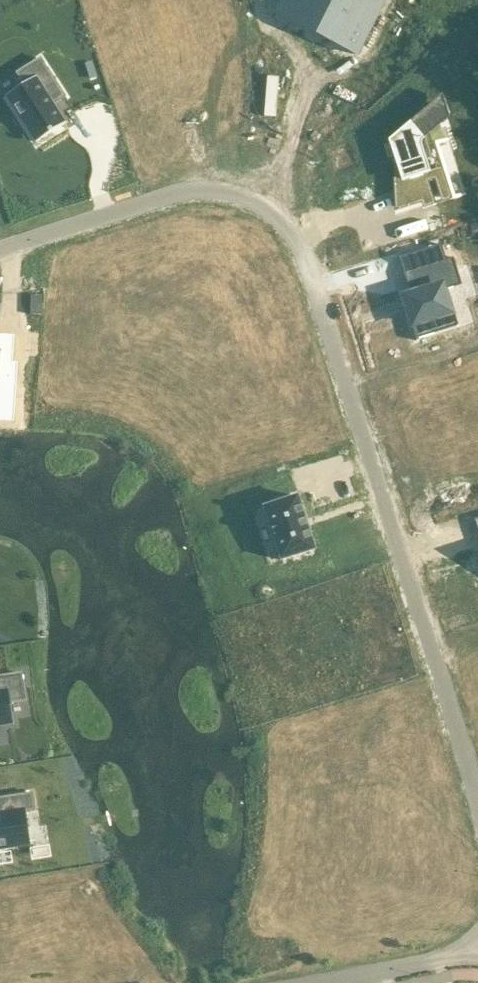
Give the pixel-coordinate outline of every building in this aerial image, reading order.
[(299,14),(349,40),(345,47),(358,54),(374,23),(361,16),(370,0),(306,0),(299,14)] [(40,58),(18,73),(24,84),(6,95),(36,142),(65,123),(53,104),(65,96),(40,58)] [(426,173),(440,168),(432,145),(442,142),(441,140),(439,141),(435,128),(440,124),(440,123),(442,121),(428,104),(397,130),(405,154),(396,157),(398,207),(433,196),(426,173)] [(454,257),(404,272),(411,295),(405,297),(409,309),(410,313),(408,314),(417,340),(418,339),(418,338),(439,332),(434,317),(450,313),(443,290),(462,284),(454,257)] [(15,335),(11,335),(11,337),(0,337),(0,415),(14,415),(17,373),(18,362),(13,362),(15,335)] [(281,560),(314,549),(297,496),(264,507),(281,560)] [(14,723),(11,702),(25,700),(21,673),(0,676),(0,725),(14,723)] [(30,852),(25,819),(36,818),(33,801),(0,806),(0,856),(30,852)]
